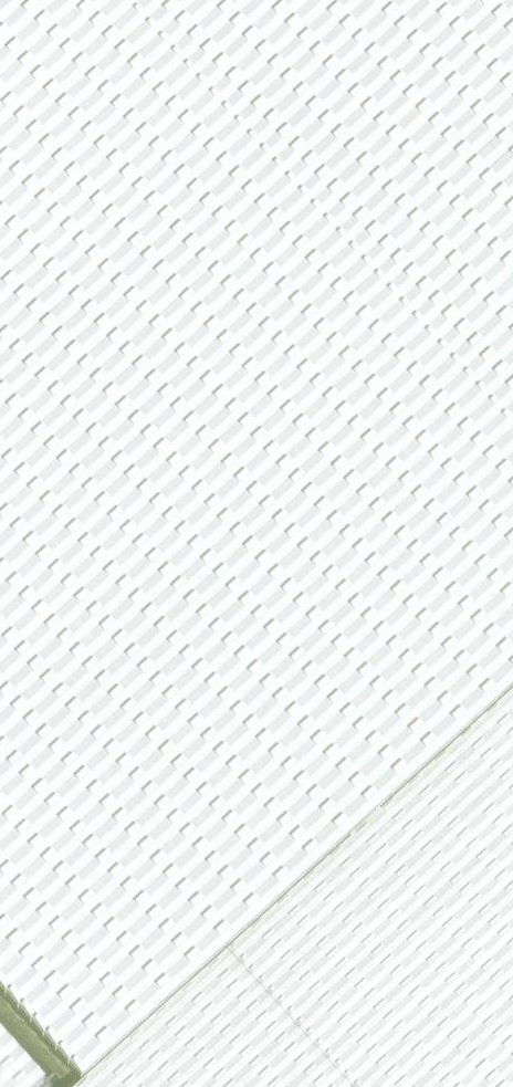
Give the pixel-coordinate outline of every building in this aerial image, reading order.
[(0,8),(0,1006),(48,1059),(74,1086),(79,1086),(224,955),(226,957),(228,956),(341,1079),(349,1086),(512,1086),(512,431),(131,9),(122,0),(9,0),(0,8)] [(131,9),(141,0),(122,0),(131,9)] [(131,9),(512,431),(512,0),(141,0),(131,9)] [(85,1086),(349,1086),(341,1079),(228,956),(226,957),(85,1086)] [(44,1083),(0,1034),(0,1086),(39,1086),(44,1083)]
